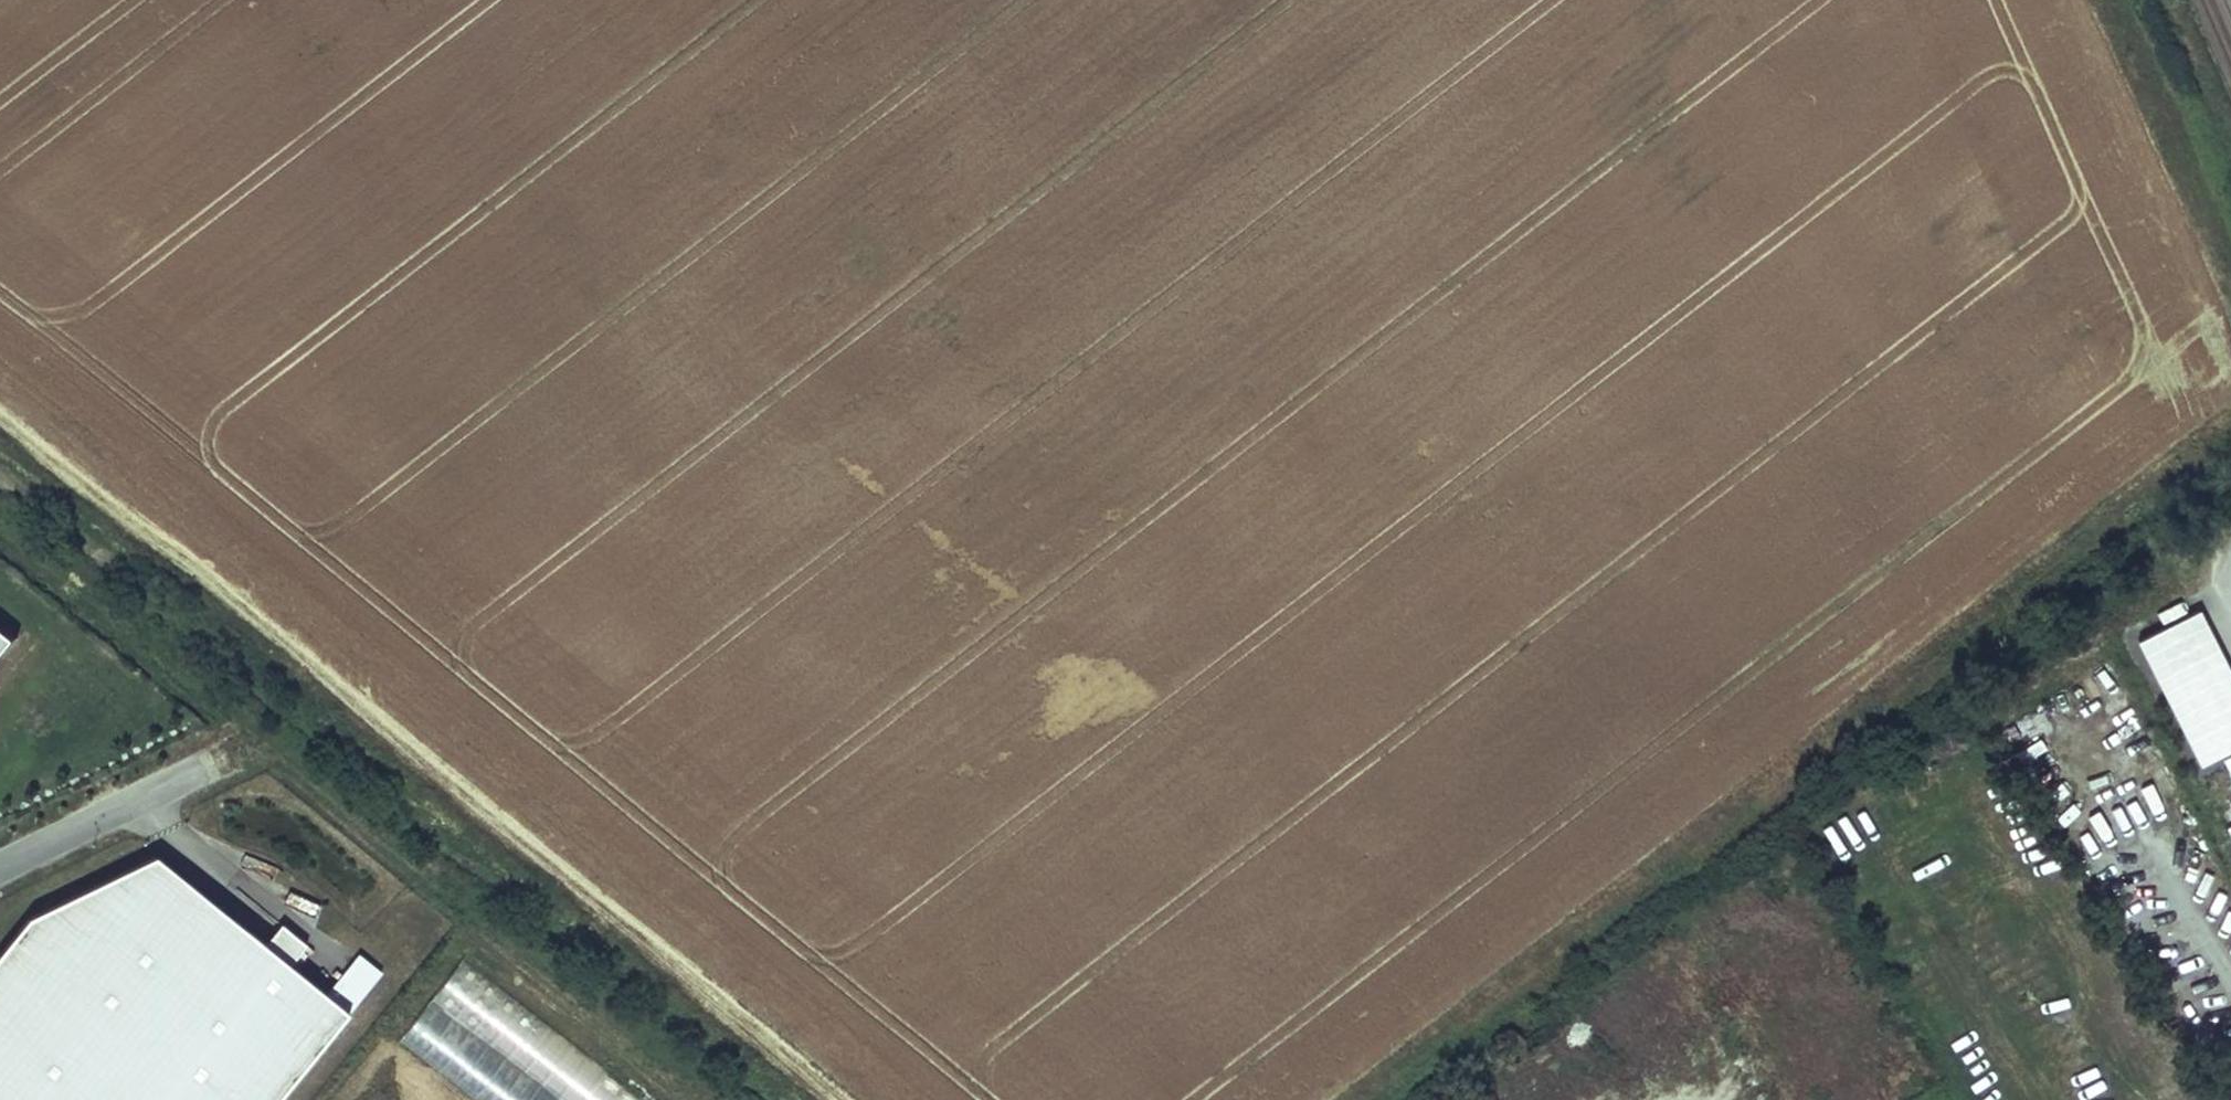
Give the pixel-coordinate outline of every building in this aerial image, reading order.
[(2190,768),(2230,750),(2230,683),(2199,609),(2134,637),(2190,768)] [(0,636),(0,661),(12,646),(0,636)] [(375,979),(354,962),(322,1001),(284,970),(260,951),(145,857),(26,924),(0,957),(0,1099),(277,1099),(375,979)] [(301,950),(277,931),(260,951),(284,970),(301,950)] [(432,999),(561,1099),(652,1099),(466,955),(432,999)] [(397,1043),(469,1099),(560,1099),(431,1000),(397,1043)]
